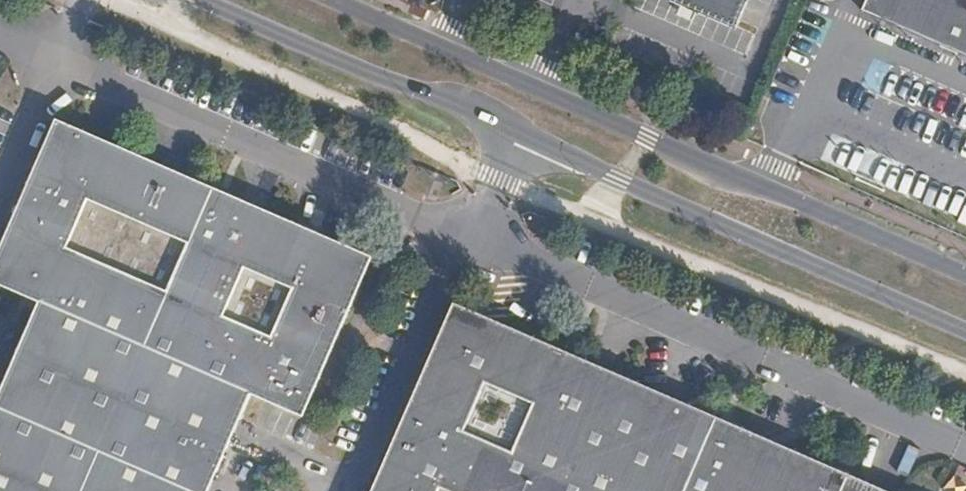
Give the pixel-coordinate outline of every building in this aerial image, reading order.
[(732,16),(740,0),(695,0),(732,16)] [(965,56),(965,0),(868,0),(863,11),(965,56)] [(253,393),(306,416),(376,258),(59,121),(0,256),(0,284),(41,301),(0,396),(0,490),(211,490),(253,393)] [(375,490),(886,490),(458,303),(375,490)]
